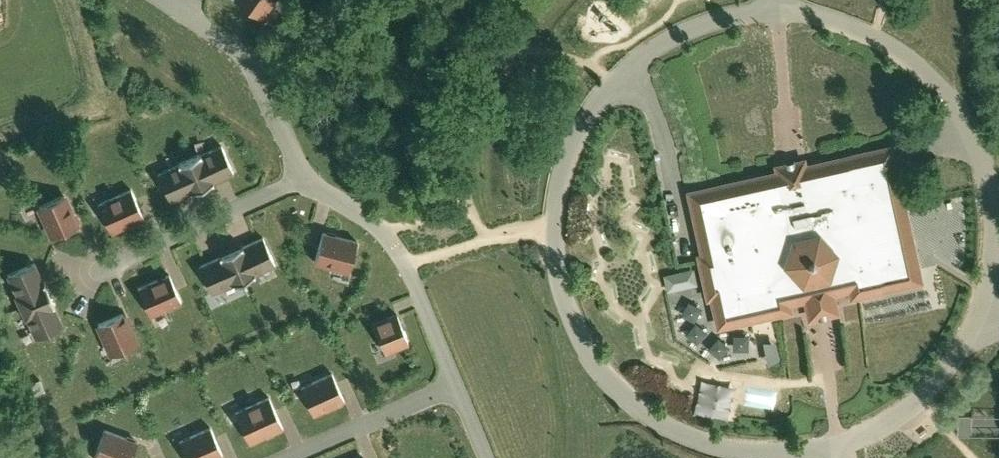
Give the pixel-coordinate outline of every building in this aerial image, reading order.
[(262,15),(272,0),(240,0),(262,15)] [(768,167),(688,186),(702,243),(721,327),(808,307),(811,322),(823,319),(850,313),(846,297),(934,277),(901,136),(789,162),(768,167)] [(193,157),(205,185),(238,170),(227,142),(193,157)] [(161,171),(172,199),(205,185),(193,157),(161,171)] [(136,187),(103,202),(115,229),(148,214),(136,187)] [(42,203),(53,233),(77,224),(66,193),(42,203)] [(329,228),(319,257),(352,268),(361,238),(329,228)] [(234,248),(245,276),(278,262),(266,235),(234,248)] [(201,262),(213,290),(245,276),(234,248),(201,262)] [(53,296),(39,261),(10,273),(24,307),(53,296)] [(659,272),(663,290),(693,282),(688,264),(659,272)] [(171,272),(136,286),(149,316),(183,303),(171,272)] [(66,331),(53,296),(24,307),(37,342),(66,331)] [(127,313),(102,322),(115,355),(140,345),(127,313)] [(378,323),(388,349),(416,338),(407,313),(378,323)] [(758,340),(761,360),(772,358),(769,338),(758,340)] [(340,369),(307,385),(320,413),(353,397),(340,369)] [(270,396),(240,412),(255,441),(285,425),(270,396)] [(184,444),(190,457),(226,457),(229,457),(217,429),(184,444)] [(106,431),(98,457),(135,457),(140,441),(106,431)]
